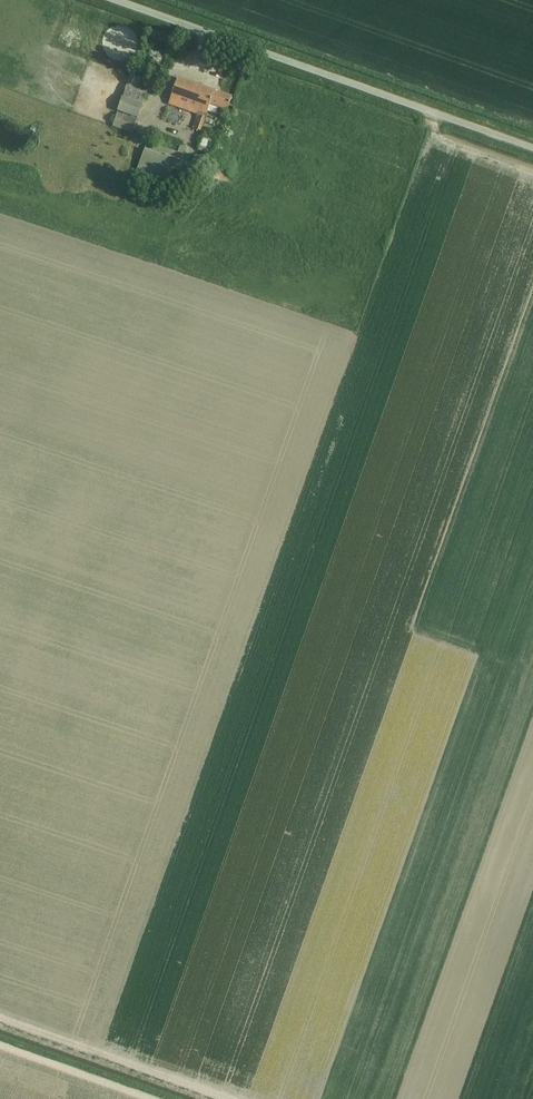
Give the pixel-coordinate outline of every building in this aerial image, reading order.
[(129,73),(116,111),(136,118),(145,91),(136,88),(140,77),(129,73)] [(226,111),(231,98),(177,79),(168,102),(198,113),(193,127),(201,130),(207,112),(215,114),(217,108),(226,111)] [(136,119),(116,112),(111,126),(131,133),(136,119)] [(169,126),(167,132),(180,137),(183,131),(169,126)] [(215,141),(202,136),(197,149),(210,154),(215,141)] [(176,152),(147,141),(136,171),(154,177),(150,186),(163,190),(171,169),(178,171),(186,147),(179,144),(176,152)]
